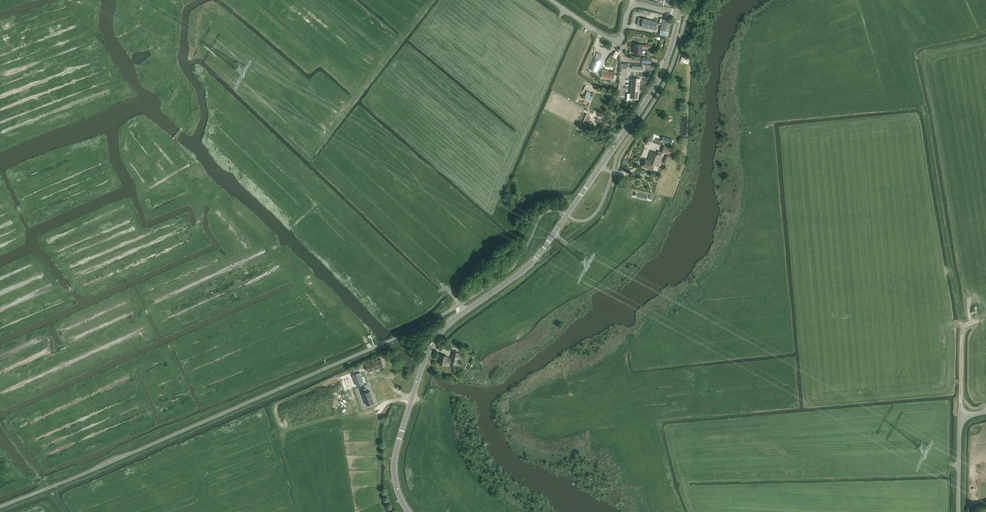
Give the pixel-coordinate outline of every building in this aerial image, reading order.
[(656,30),(658,22),(643,18),(641,26),(656,30)] [(661,31),(660,35),(667,37),(669,33),(671,21),(669,20),(663,19),(661,31)] [(650,48),(650,45),(634,44),(634,54),(642,54),(642,47),(644,47),(644,48),(650,48)] [(591,70),(596,72),(598,73),(600,68),(598,68),(601,60),(595,58),(591,70)] [(614,79),(615,72),(608,71),(608,70),(603,70),(602,78),(609,79),(614,79)] [(627,93),(627,101),(633,101),(633,99),(639,99),(640,79),(632,78),(630,94),(627,93)] [(664,137),(662,141),(671,145),(673,140),(664,137)] [(661,156),(662,154),(663,154),(664,152),(670,154),(671,150),(664,147),(662,152),(659,151),(658,155),(652,153),(649,161),(646,160),(644,167),(652,170),(654,163),(658,165),(661,156)] [(439,364),(445,366),(446,362),(451,363),(450,364),(456,365),(459,353),(453,352),(451,359),(447,358),(448,357),(441,355),(439,364)] [(369,373),(384,367),(381,359),(366,365),(369,373)] [(360,372),(353,375),(357,386),(364,384),(360,372)] [(366,388),(362,390),(364,394),(363,394),(367,406),(375,403),(370,391),(367,392),(366,388)]
